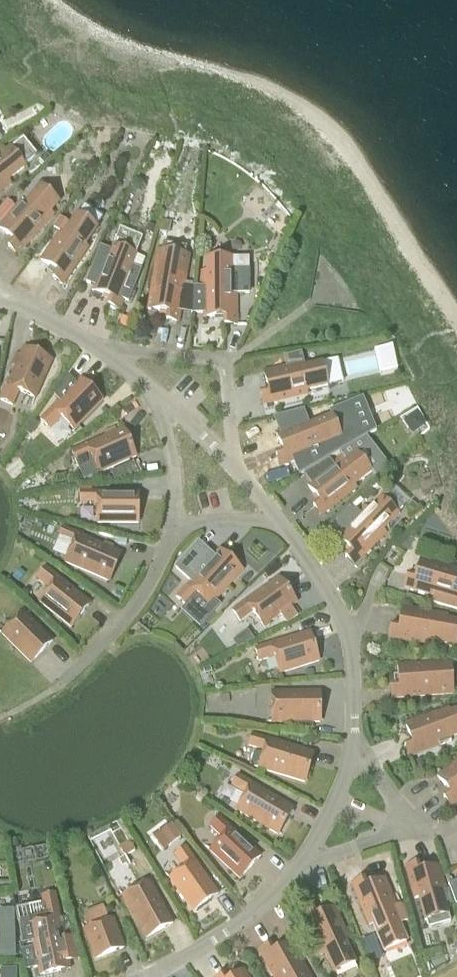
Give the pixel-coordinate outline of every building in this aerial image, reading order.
[(25,167),(10,148),(0,156),(0,192),(10,184),(8,181),(25,167)] [(58,201),(40,185),(23,205),(20,202),(0,225),(0,229),(13,240),(8,246),(17,254),(47,220),(44,218),(58,201)] [(14,208),(14,207),(7,201),(0,209),(0,224),(14,208)] [(84,245),(97,227),(77,213),(62,235),(59,233),(40,260),(57,271),(52,278),(62,285),(88,247),(84,245)] [(62,233),(69,224),(60,217),(53,227),(62,233)] [(149,224),(146,231),(152,234),(155,226),(149,224)] [(131,279),(127,277),(142,239),(120,230),(104,269),(101,267),(92,290),(110,298),(107,305),(119,309),(131,279)] [(166,320),(178,322),(189,255),(185,254),(187,247),(163,243),(162,250),(158,249),(148,309),(167,313),(166,320)] [(236,325),(235,294),(250,294),(250,270),(231,270),(231,258),(207,258),(207,271),(199,271),(199,289),(203,289),(203,317),(224,317),(224,325),(236,325)] [(35,398),(52,361),(23,348),(7,385),(35,398)] [(306,391),(327,386),(322,362),(297,368),(296,364),(264,372),(268,391),(260,393),(263,405),(307,394),(306,391)] [(102,400),(80,379),(40,420),(50,430),(62,418),(74,430),(102,400)] [(320,445),(341,437),(332,415),(308,425),(306,421),(276,433),(283,452),(276,455),(280,466),(322,449),(320,445)] [(136,456),(123,428),(70,451),(76,465),(91,458),(98,473),(136,456)] [(354,485),(371,472),(356,453),(336,469),(333,465),(307,485),(319,501),(313,506),(320,516),(356,488),(354,485)] [(127,477),(138,472),(133,461),(122,466),(127,477)] [(360,497),(362,498),(366,502),(374,494),(370,490),(369,488),(360,497)] [(138,523),(138,492),(80,492),(80,501),(97,501),(97,523),(138,523)] [(397,514),(402,508),(386,492),(362,517),(359,514),(336,537),(351,551),(345,557),(354,566),(385,533),(382,530),(398,515),(397,514)] [(109,581),(121,553),(62,527),(59,536),(73,542),(65,562),(109,581)] [(242,570),(219,550),(214,556),(197,540),(172,567),(189,583),(176,597),(186,606),(196,594),(210,606),(242,570)] [(421,558),(415,577),(407,575),(404,587),(456,602),(456,569),(421,558)] [(39,602),(71,627),(90,603),(58,577),(44,567),(36,577),(50,588),(39,602)] [(297,602),(278,577),(232,611),(240,621),(253,612),(263,627),(280,614),(287,625),(298,617),(290,607),(297,602)] [(456,639),(456,621),(434,617),(435,613),(402,607),(399,627),(391,626),(389,638),(434,645),(434,641),(456,645),(456,639)] [(30,663),(52,641),(23,612),(1,634),(30,663)] [(279,673),(319,661),(309,631),(255,649),(259,661),(274,656),(279,673)] [(392,698),(453,694),(451,662),(398,665),(399,685),(391,686),(392,698)] [(272,723),(320,722),(320,691),(272,691),(272,723)] [(456,735),(456,709),(438,716),(436,712),(405,724),(412,742),(404,745),(408,757),(451,741),(449,737),(456,735)] [(304,782),(313,752),(251,734),(247,746),(264,751),(258,769),(304,782)] [(437,776),(449,792),(443,797),(450,807),(456,802),(456,761),(437,776)] [(277,835),(293,808),(238,775),(232,786),(246,794),(236,810),(277,835)] [(239,878),(261,856),(218,816),(209,827),(221,838),(209,851),(239,878)] [(170,844),(180,837),(173,827),(172,825),(169,827),(162,832),(170,844)] [(134,850),(128,840),(118,845),(124,855),(134,850)] [(193,912),(218,894),(185,847),(174,855),(184,868),(169,878),(193,912)] [(428,928),(450,922),(442,891),(445,890),(439,866),(419,871),(417,863),(406,867),(415,899),(418,898),(425,921),(426,920),(428,928)] [(369,925),(373,923),(384,951),(407,942),(393,910),(397,909),(384,878),(366,886),(363,879),(352,883),(369,925)] [(146,938),(173,923),(149,881),(122,896),(146,938)] [(41,896),(45,915),(46,920),(48,932),(31,935),(39,975),(70,969),(62,929),(58,912),(55,893),(41,896)] [(334,973),(355,963),(345,939),(348,938),(334,907),(316,916),(313,909),(302,914),(321,954),(324,953),(334,973)] [(95,959),(124,948),(113,919),(84,930),(95,959)] [(290,942),(273,952),(269,945),(259,951),(273,976),(310,976),(290,942)] [(14,943),(0,943),(0,959),(14,959),(14,943)] [(15,967),(0,967),(0,976),(15,976),(15,967)]
